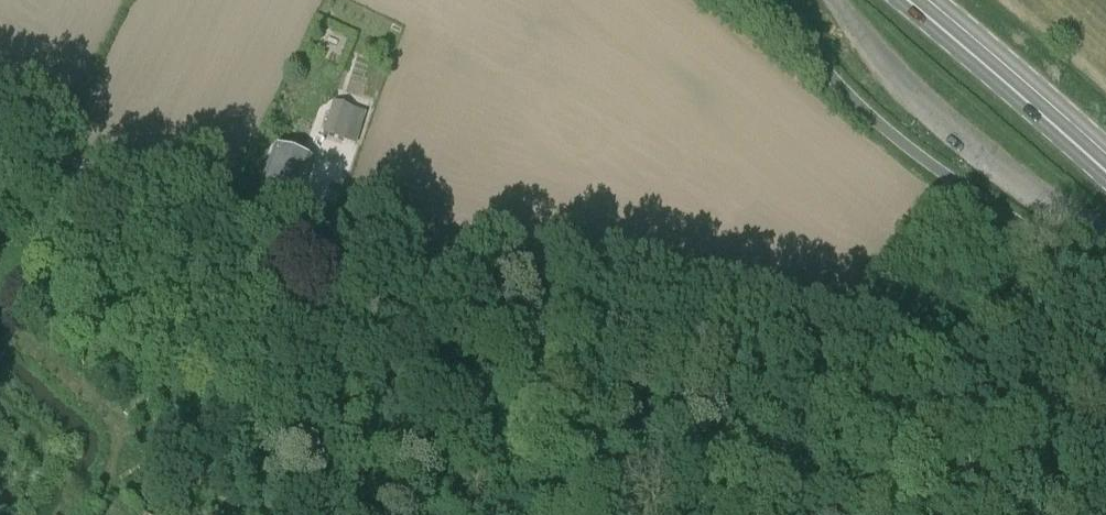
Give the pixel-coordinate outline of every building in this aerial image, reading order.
[(348,60),(358,31),(328,20),(317,49),(348,60)] [(347,90),(363,93),(368,68),(352,64),(347,90)] [(323,136),(343,142),(353,109),(333,102),(323,136)] [(312,160),(275,148),(263,188),(299,200),(312,160)] [(169,487),(183,498),(189,488),(176,479),(169,487)]
